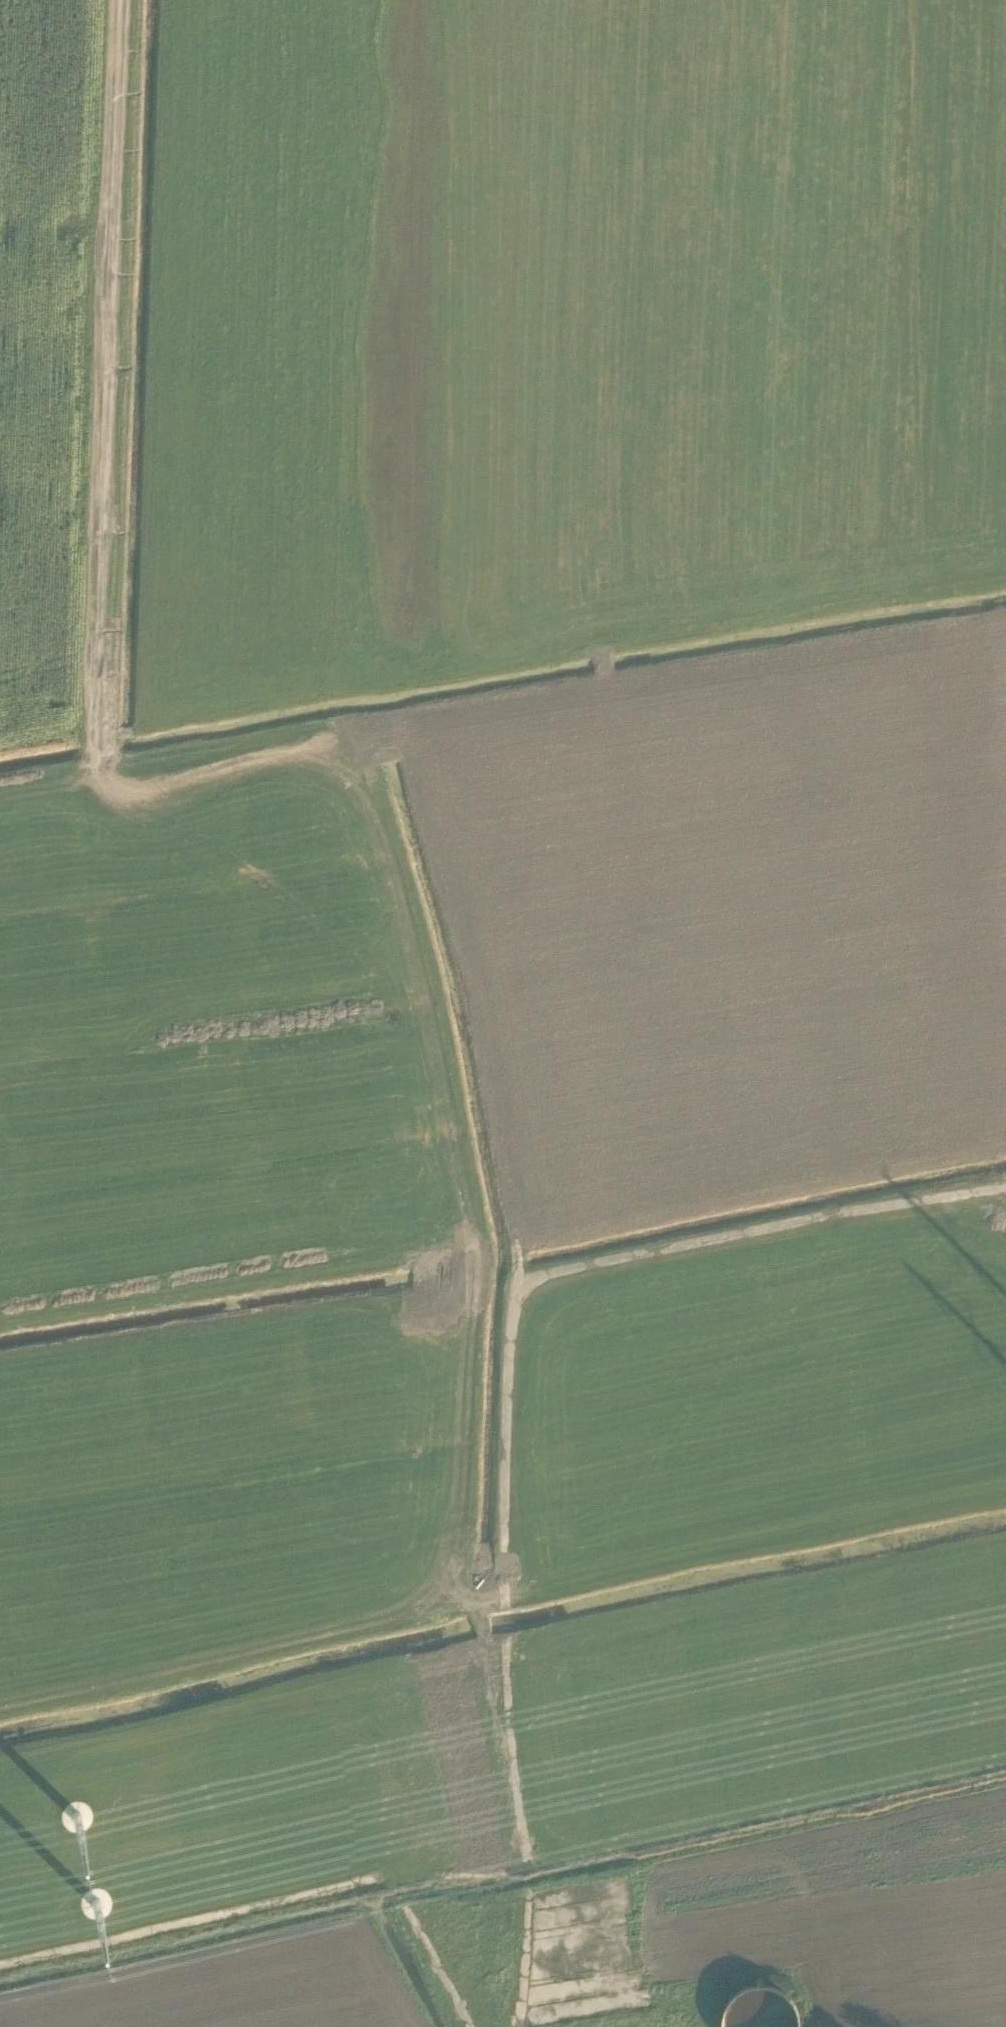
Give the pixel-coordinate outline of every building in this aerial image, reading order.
[(791,1989),(733,1980),(726,2026),(786,2026),(791,1989)]
